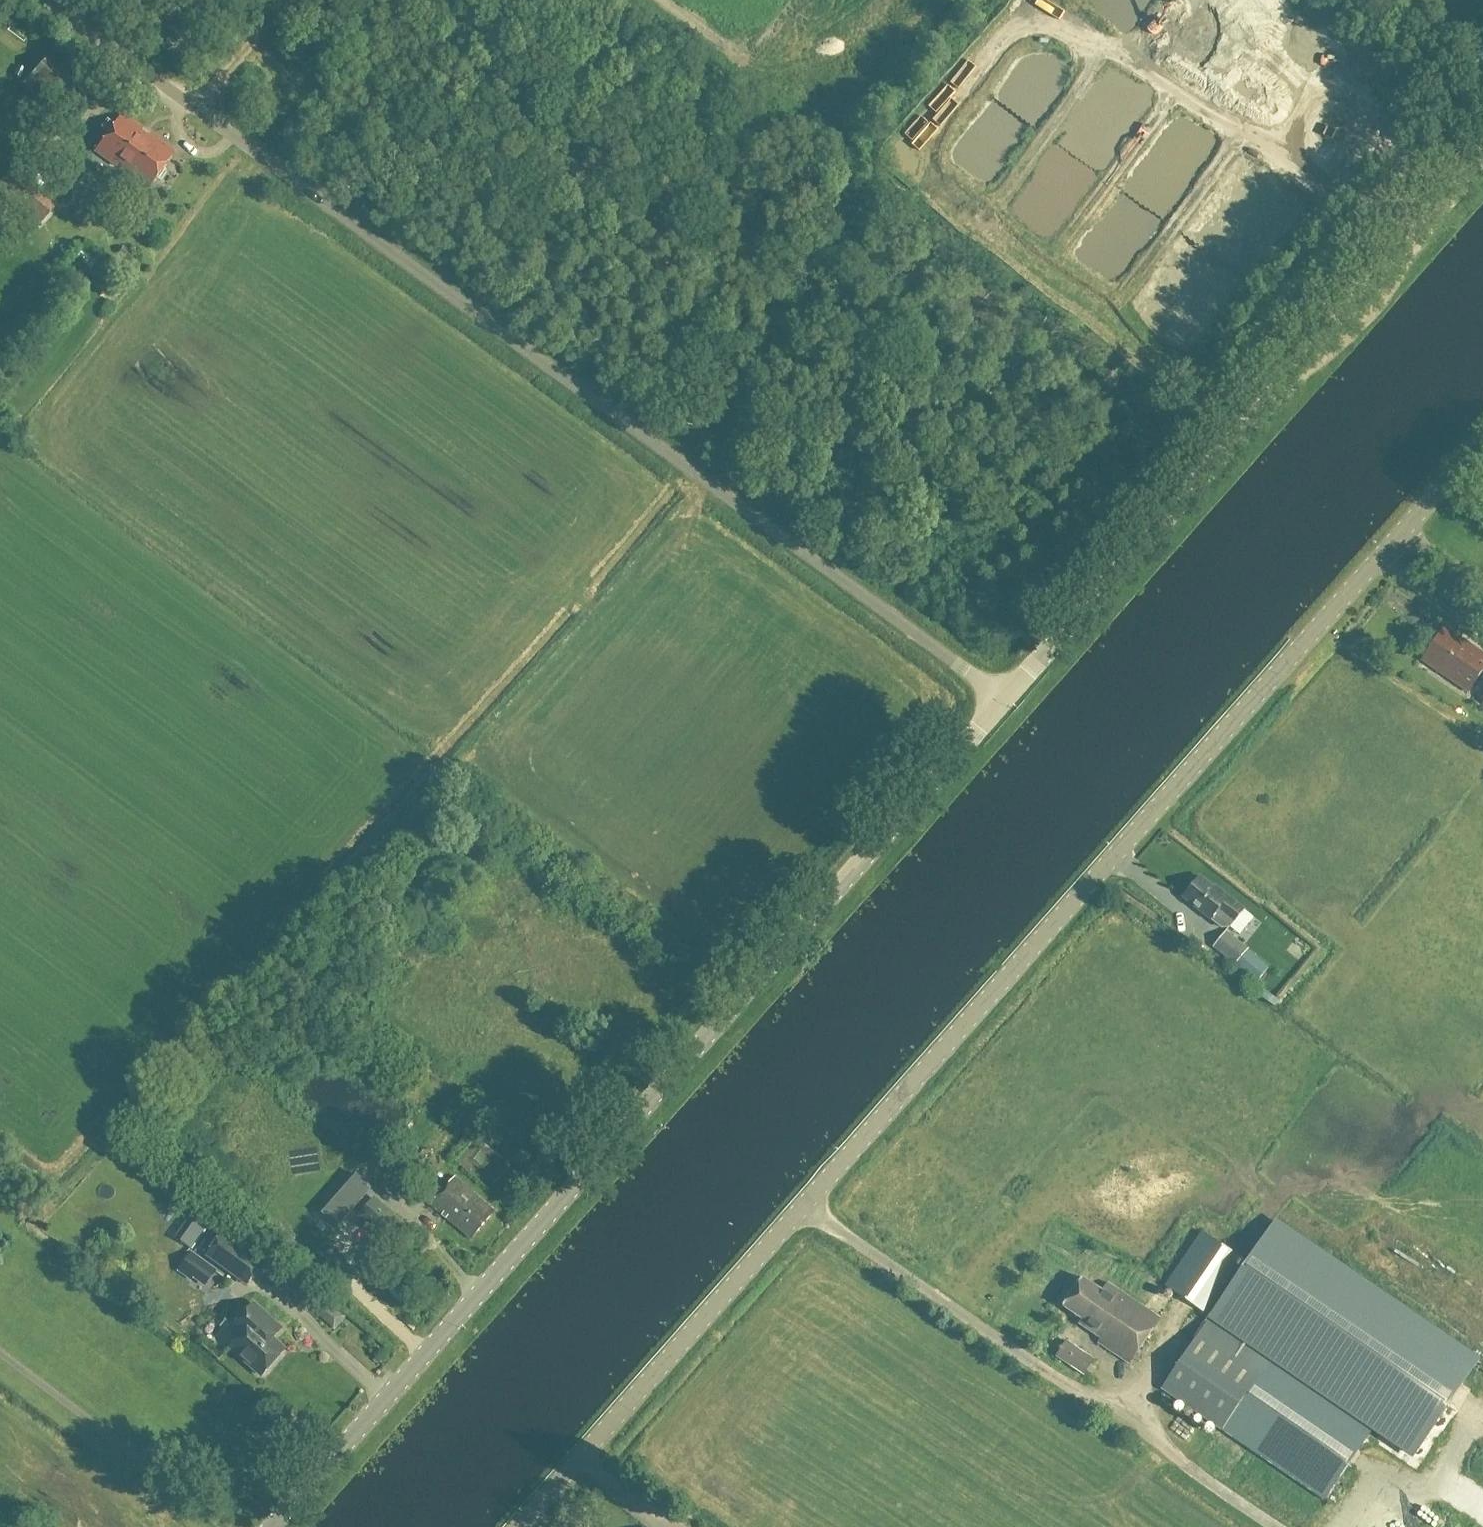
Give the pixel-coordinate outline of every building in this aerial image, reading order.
[(63,123),(90,94),(48,55),(21,84),(63,123)] [(148,188),(175,151),(122,113),(96,150),(117,165),(119,162),(129,169),(126,172),(148,188)] [(59,176),(56,192),(79,196),(82,181),(59,176)] [(87,246),(79,253),(91,268),(99,261),(87,246)] [(1482,670),(1482,652),(1445,626),(1423,659),(1469,691),(1482,670)] [(1230,926),(1233,922),(1234,922),(1245,909),(1216,885),(1214,888),(1201,877),(1184,897),(1211,919),(1212,919),(1222,928),(1230,926)] [(1247,950),(1249,947),(1227,930),(1213,947),(1236,964),(1257,982),(1269,968),(1247,950)] [(370,1187),(353,1172),(319,1213),(336,1227),(370,1187)] [(472,1238),(496,1211),(456,1176),(432,1204),(472,1238)] [(361,1217),(394,1244),(408,1227),(374,1200),(361,1217)] [(1324,1498),(1373,1427),(1413,1455),(1478,1360),(1276,1221),(1162,1387),(1324,1498)] [(1204,1311),(1242,1257),(1204,1231),(1166,1285),(1204,1311)] [(225,1233),(209,1254),(248,1282),(263,1261),(225,1233)] [(1130,1363),(1161,1318),(1108,1282),(1103,1291),(1083,1277),(1064,1305),(1084,1319),(1080,1323),(1102,1338),(1099,1342),(1130,1363)] [(273,1338),(276,1335),(282,1328),(254,1303),(233,1327),(241,1334),(230,1347),(262,1375),(285,1349),(273,1338)] [(1085,1374),(1096,1359),(1067,1339),(1056,1355),(1085,1374)]
